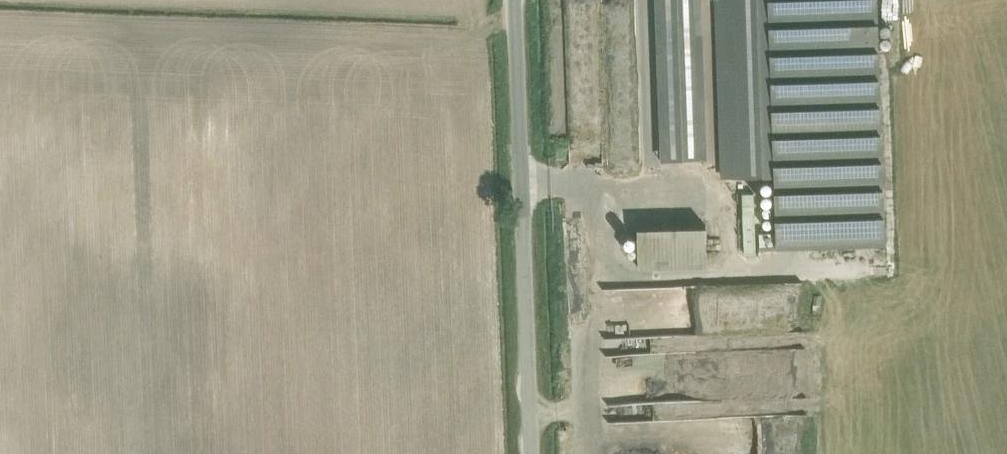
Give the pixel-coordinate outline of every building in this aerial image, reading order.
[(725,177),(776,175),(778,247),(885,244),(882,171),(876,0),(719,0),(725,177)] [(656,266),(705,265),(704,222),(633,223),(634,284),(657,284),(656,266)]
